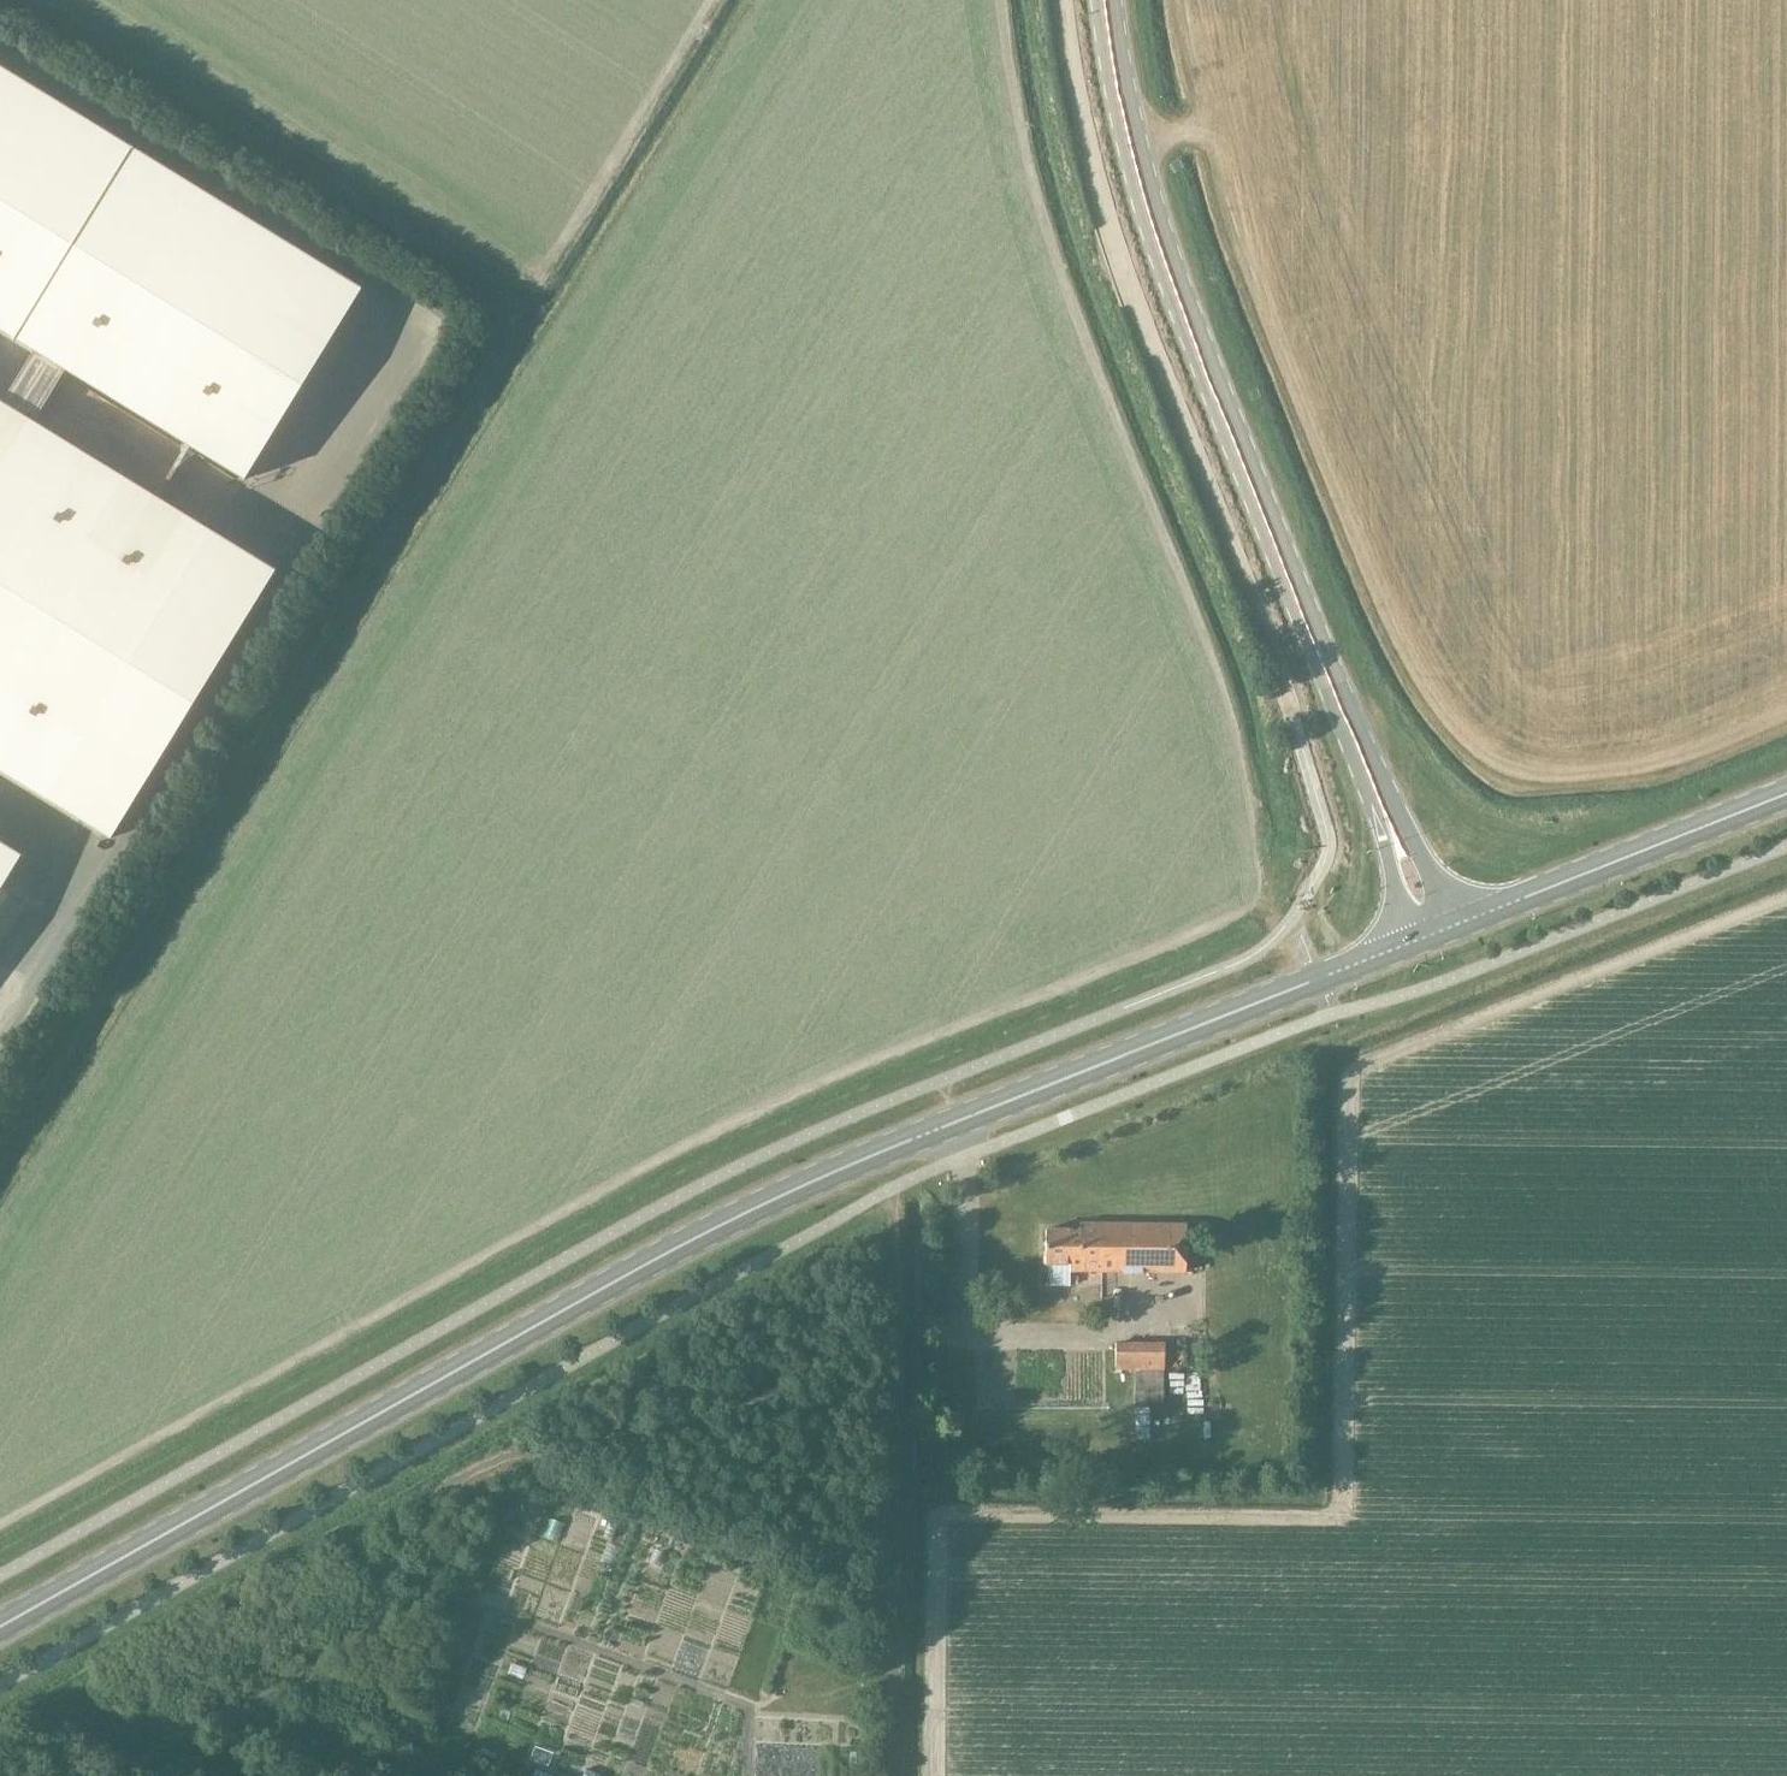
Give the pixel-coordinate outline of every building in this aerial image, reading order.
[(37,352),(4,405),(33,423),(66,370),(244,479),(357,294),(0,75),(0,329),(37,352)] [(111,838),(274,572),(32,423),(2,404),(0,403),(0,770),(111,838)] [(21,856),(0,843),(0,889),(21,856)] [(1046,1252),(1045,1263),(1047,1263),(1047,1284),(1070,1285),(1070,1271),(1119,1271),(1186,1271),(1186,1223),(1080,1222),(1079,1229),(1046,1229),(1046,1252)] [(1164,1370),(1164,1342),(1114,1342),(1114,1370),(1164,1370)] [(1133,1401),(1162,1401),(1163,1371),(1134,1371),(1133,1401)]
